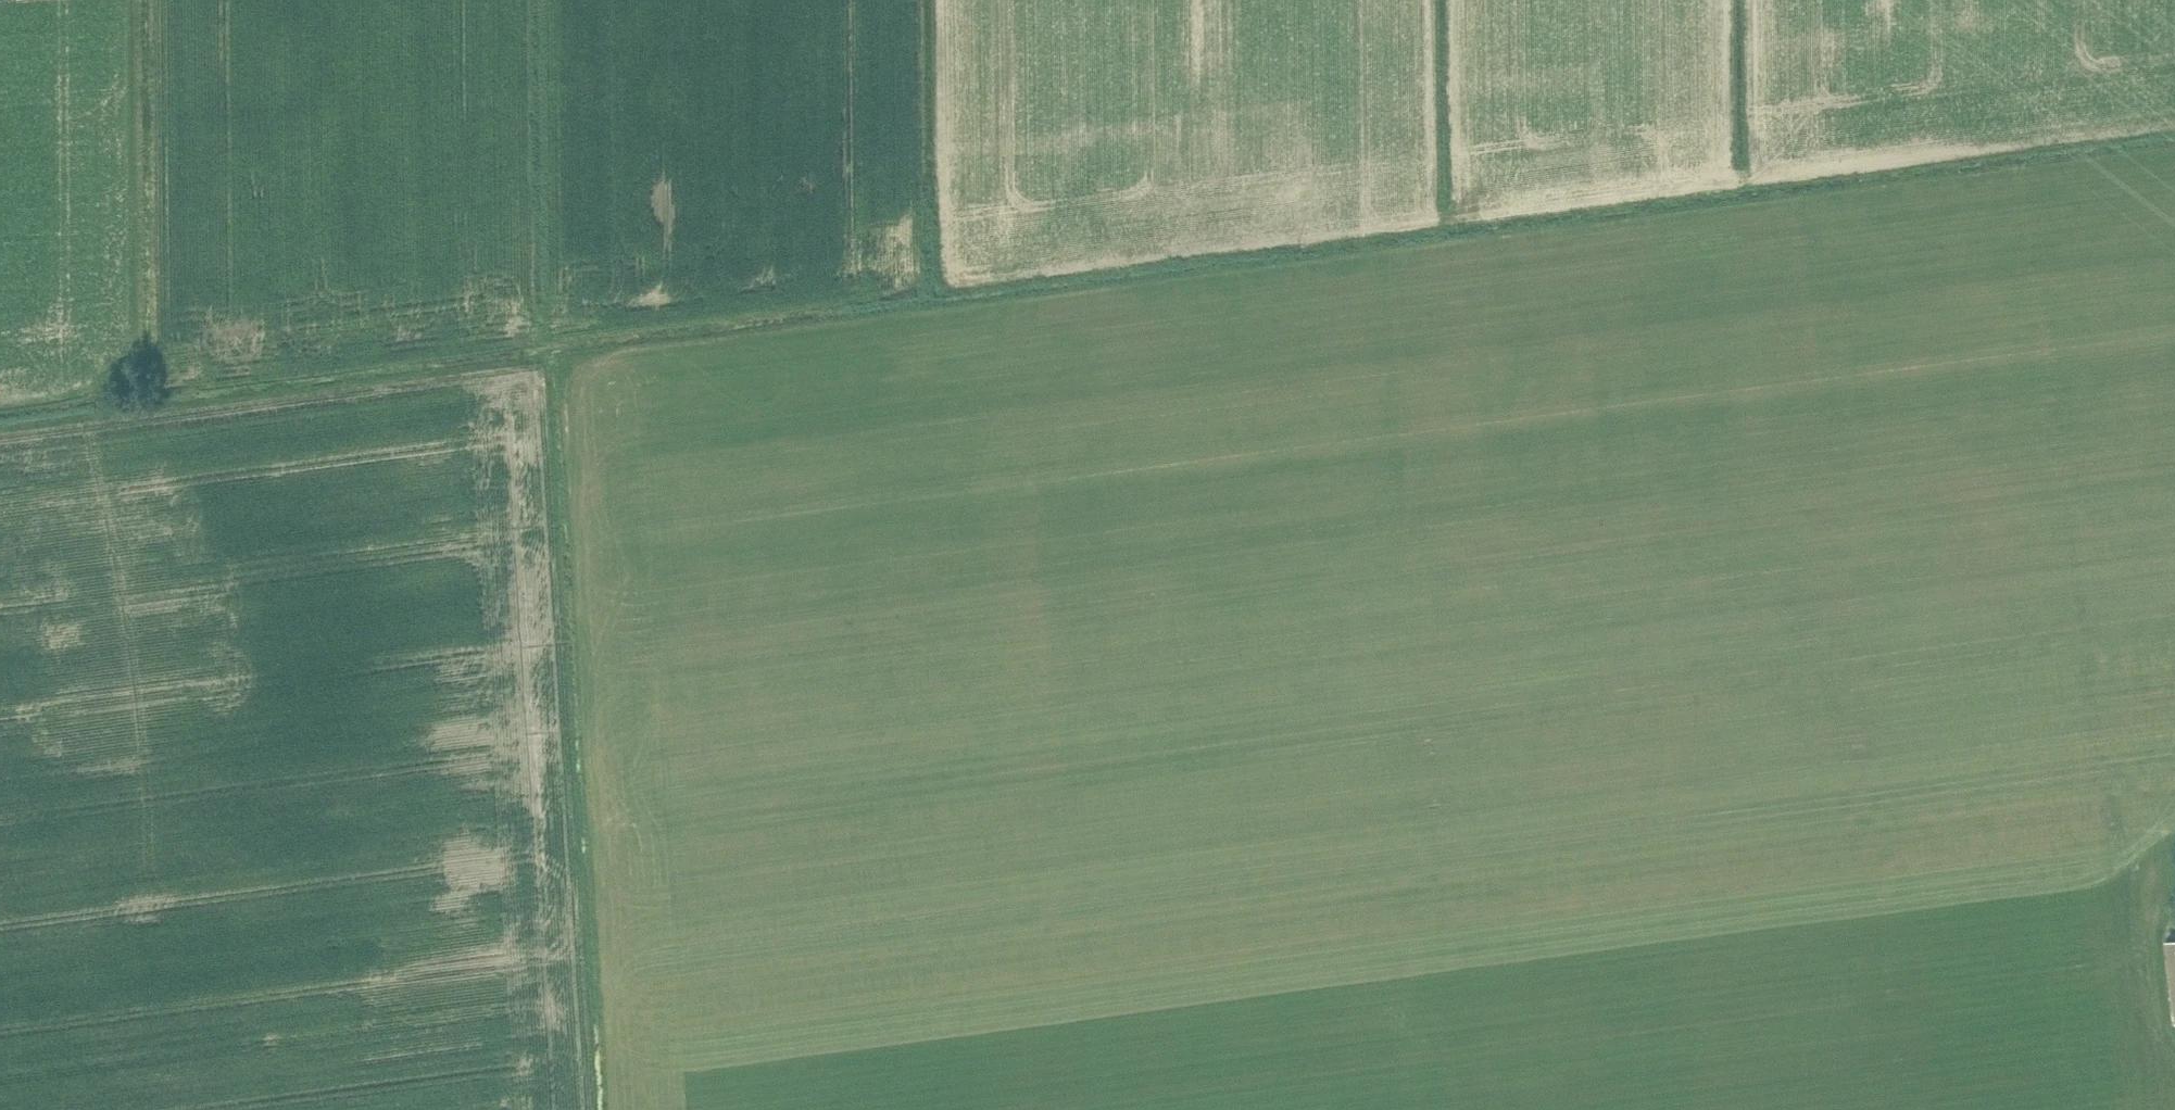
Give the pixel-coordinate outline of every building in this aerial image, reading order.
[(2166,940),(2174,1006),(2174,939),(2166,940)]
